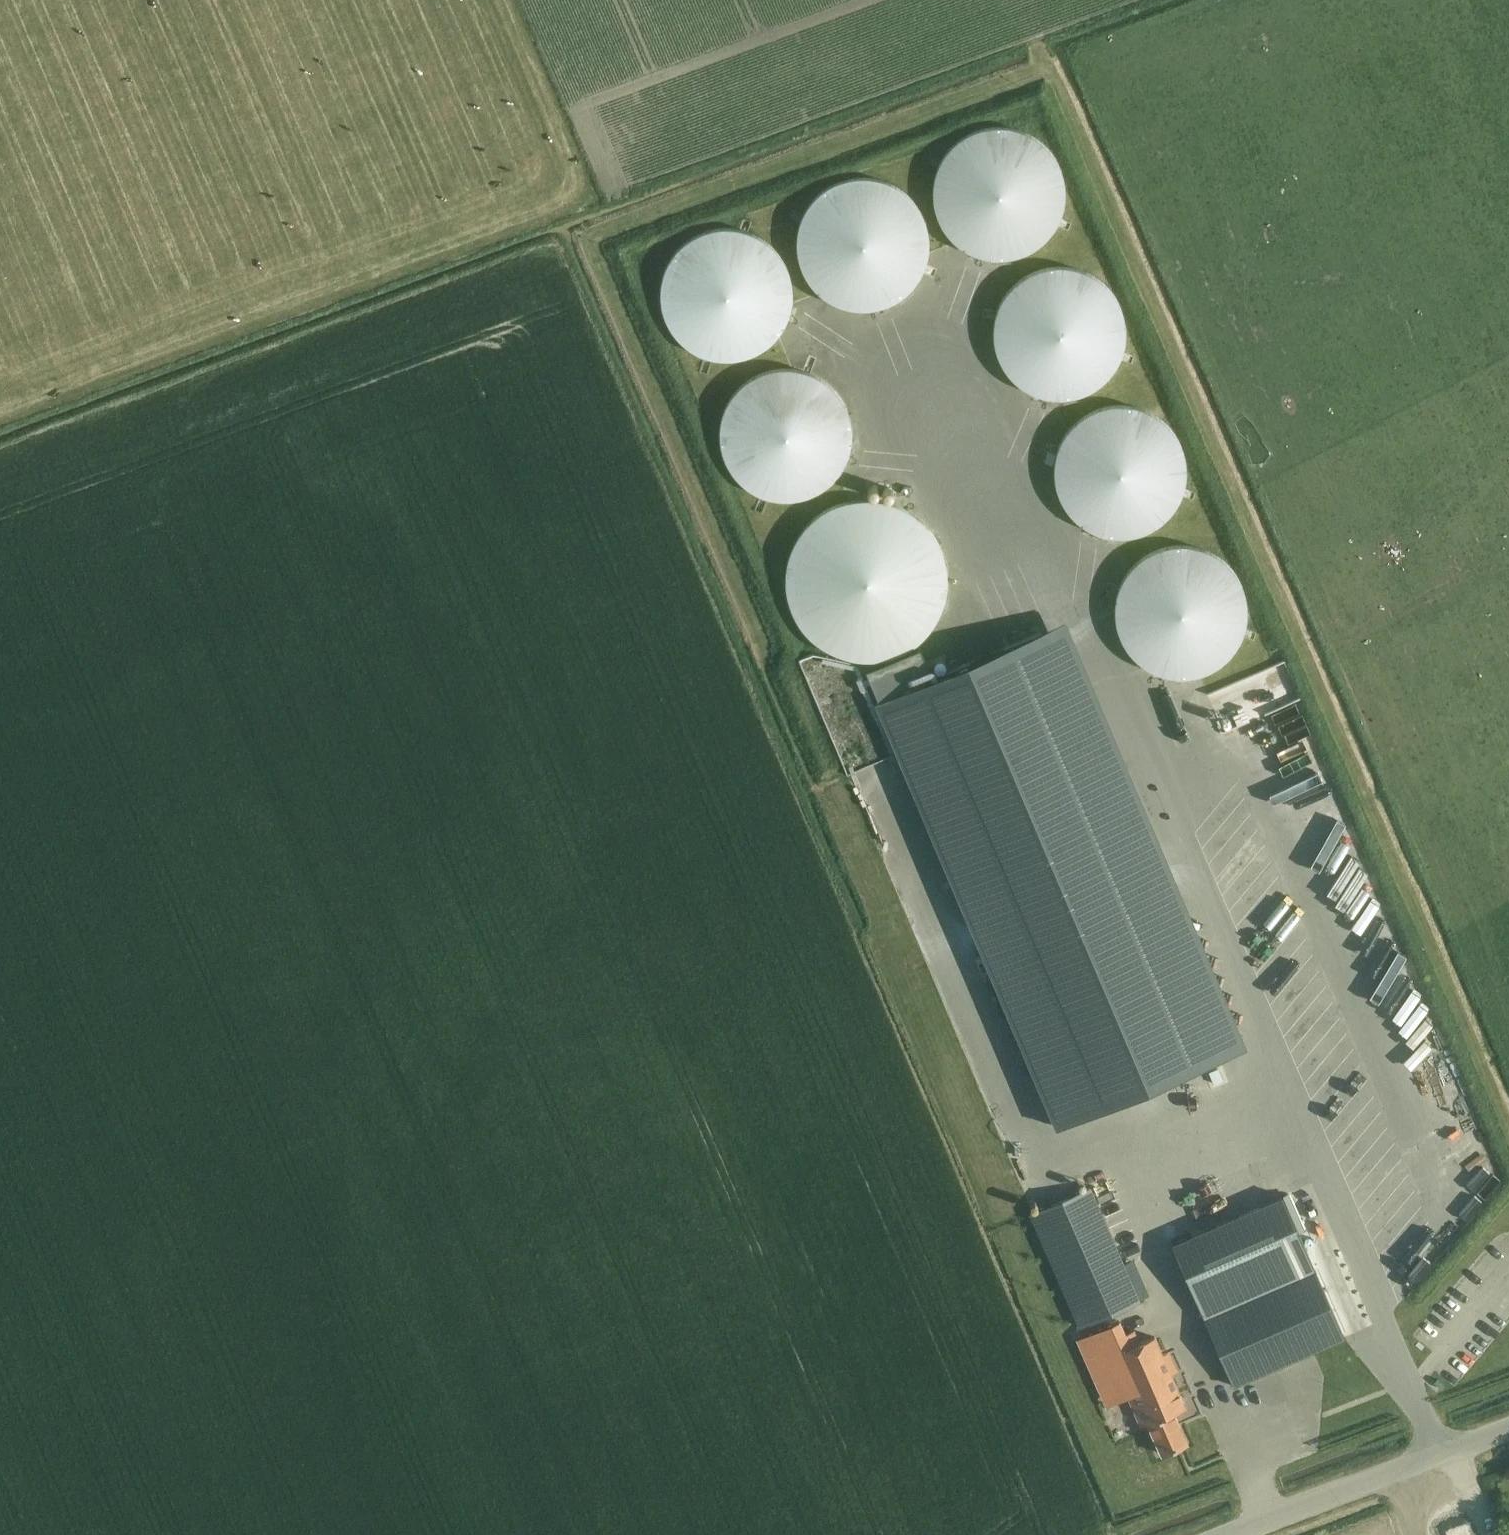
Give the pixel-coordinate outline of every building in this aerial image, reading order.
[(1032,629),(873,699),(1056,1123),(1216,1053),(1032,629)] [(1008,1058),(990,1065),(993,1074),(1011,1068),(1008,1058)] [(1030,1212),(1081,1327),(1139,1301),(1089,1187),(1030,1212)] [(1344,1337),(1315,1271),(1283,1195),(1171,1243),(1204,1319),(1233,1385),(1344,1337)] [(1161,1453),(1187,1442),(1173,1410),(1185,1405),(1158,1343),(1134,1353),(1123,1327),(1081,1345),(1099,1387),(1120,1377),(1141,1424),(1147,1421),(1161,1453)]
